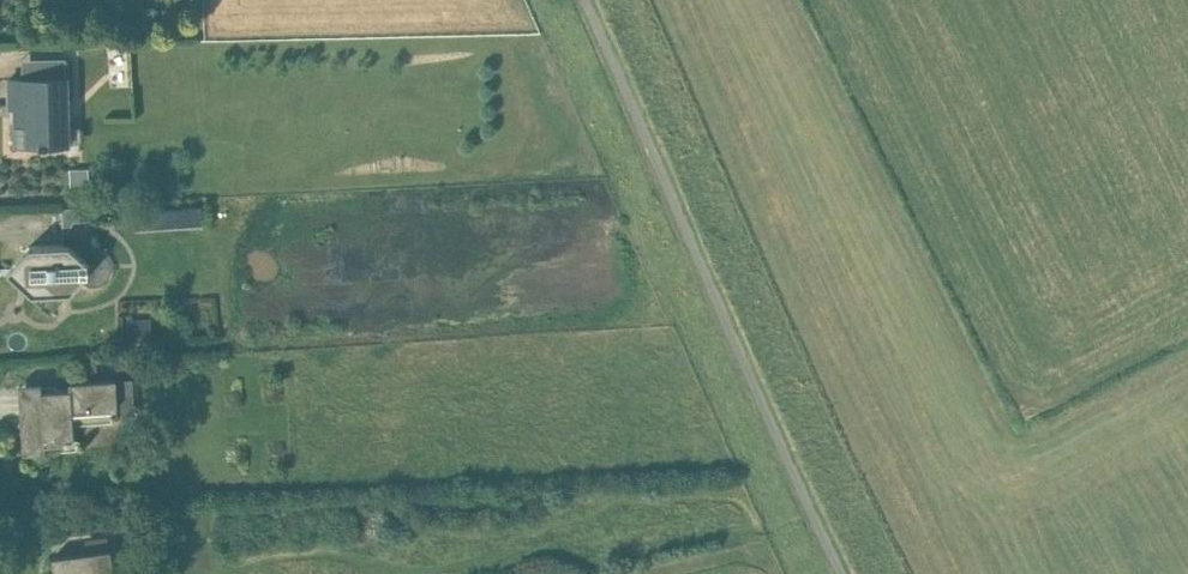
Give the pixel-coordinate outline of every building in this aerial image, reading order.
[(66,76),(9,78),(10,107),(16,106),(17,123),(15,123),(16,145),(39,144),(39,146),(46,146),(46,144),(69,144),(69,142),(61,142),(60,98),(66,98),(66,76)] [(72,221),(94,219),(94,206),(71,208),(72,221)] [(32,293),(71,292),(94,267),(69,244),(29,245),(6,270),(32,293)] [(131,354),(116,356),(117,372),(132,371),(131,354)] [(24,446),(48,444),(65,443),(65,444),(70,443),(69,426),(75,426),(74,418),(118,415),(117,396),(124,395),(122,378),(93,380),(69,382),(69,389),(20,392),(24,446)] [(110,549),(53,556),(55,573),(113,573),(110,549)]
